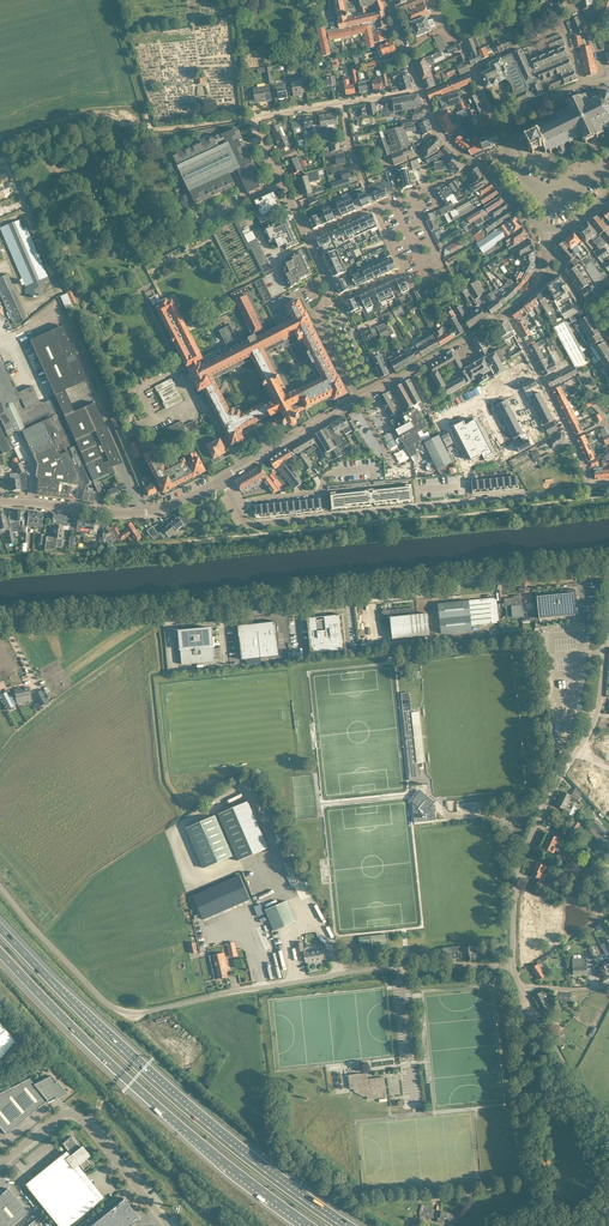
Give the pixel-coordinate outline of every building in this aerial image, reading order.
[(384,41),(382,30),(380,31),(380,28),(387,26),(384,14),(386,13),(386,11),(382,1),(382,0),(359,0),(361,7),(360,7),(361,13),(354,15),(353,11),(346,12),(344,0),(345,0),(333,0),(339,28),(326,31),(325,27),(317,28),(323,56),(330,54),(330,53),(333,52),(330,41),(364,33),(368,49),(375,47),(375,46),(378,45),(377,42),(379,42),(383,41),(384,41)] [(396,6),(395,6),(397,12),(406,9),(412,23),(411,23),(417,37),(432,31),(430,28),(436,26),(433,20),(428,22),(427,18),(430,17),(426,5),(416,9),(415,6),(431,0),(413,0),(412,0),(396,6)] [(491,0),(474,9),(476,13),(493,4),(491,0)] [(562,0),(553,0),(554,3),(546,6),(549,14),(550,14),(565,8),(563,3),(562,0)] [(583,9),(596,7),(595,0),(582,0),(583,9)] [(598,23),(607,22),(608,17),(608,2),(605,1),(598,22),(598,23)] [(572,35),(573,37),(580,36),(579,34),(584,32),(577,16),(570,20),(576,33),(572,35)] [(509,22),(513,33),(515,39),(520,37),(515,24),(514,20),(509,22)] [(575,48),(580,47),(583,47),(581,38),(586,36),(584,32),(579,34),(580,36),(573,37),(575,48)] [(504,65),(499,67),(504,79),(505,79),(506,79),(507,79),(507,80),(508,80),(509,80),(509,81),(510,81),(510,82),(511,82),(511,83),(511,84),(510,84),(510,85),(511,85),(511,86),(512,86),(512,87),(513,87),(513,86),(513,87),(514,87),(514,88),(514,89),(514,90),(514,91),(514,92),(514,93),(515,95),(518,103),(519,104),(544,94),(541,87),(547,85),(549,91),(578,80),(573,68),(569,58),(569,59),(568,57),(568,56),(565,47),(564,47),(561,48),(560,47),(565,45),(565,47),(566,47),(565,44),(564,43),(562,36),(561,36),(561,34),(547,40),(545,40),(545,41),(547,40),(547,42),(548,43),(550,47),(550,48),(555,46),(556,50),(531,60),(527,62),(522,50),(512,54),(513,54),(512,55),(511,55),(510,55),(509,56),(508,56),(507,56),(507,57),(506,57),(505,57),(504,58),(503,58),(503,59),(502,59),(501,59),(501,60),(504,65)] [(434,38),(440,52),(447,49),(441,35),(434,38)] [(476,37),(472,38),(481,60),(489,57),(487,52),(492,50),(490,45),(484,47),(485,48),(480,49),(480,48),(481,48),(476,37)] [(495,43),(499,53),(513,46),(509,37),(495,43)] [(481,60),(472,38),(465,41),(470,53),(472,53),(473,56),(469,58),(472,65),(482,61),(481,60)] [(380,46),(377,47),(380,58),(384,56),(393,53),(392,52),(396,50),(393,42),(380,46)] [(583,47),(580,47),(583,63),(585,77),(597,75),(597,73),(599,73),(597,63),(595,64),(591,45),(583,47)] [(416,62),(418,67),(427,64),(428,64),(427,62),(441,56),(439,52),(416,62)] [(482,74),(487,88),(490,86),(494,85),(495,85),(497,84),(498,84),(498,83),(502,81),(504,80),(505,80),(504,79),(499,67),(504,65),(501,60),(501,59),(489,64),(486,66),(488,71),(487,72),(482,74)] [(456,66),(454,66),(457,73),(459,72),(460,75),(470,70),(466,61),(456,66)] [(427,64),(418,67),(423,80),(433,76),(428,64),(427,64)] [(383,88),(383,87),(384,86),(384,87),(388,86),(385,66),(379,67),(381,75),(378,76),(377,76),(376,78),(375,79),(375,80),(372,81),(374,90),(383,88)] [(457,73),(454,66),(441,72),(444,79),(457,73)] [(399,72),(392,75),(394,80),(399,78),(402,91),(412,89),(408,75),(401,77),(399,72)] [(438,74),(423,81),(426,89),(436,85),(435,82),(434,80),(439,78),(438,74)] [(450,82),(451,83),(454,90),(467,85),(472,83),(469,75),(450,82)] [(327,78),(328,81),(323,82),(325,92),(333,90),(332,84),(336,83),(335,76),(331,77),(327,78)] [(348,82),(349,82),(349,80),(348,77),(347,76),(345,76),(344,78),(344,81),(341,81),(343,91),(346,91),(346,95),(355,93),(354,85),(348,86),(348,82)] [(302,87),(305,87),(304,80),(292,82),(294,97),(303,95),(302,87)] [(358,82),(358,85),(359,85),(360,93),(368,91),(367,87),(371,87),(370,80),(365,81),(358,82)] [(273,83),(275,100),(279,98),(279,99),(288,97),(287,94),(290,92),(289,84),(285,84),(285,83),(277,84),(277,83),(273,83)] [(451,83),(442,86),(444,91),(448,90),(449,92),(454,90),(451,83)] [(264,89),(254,91),(255,101),(266,99),(266,101),(272,100),(270,86),(265,87),(264,89)] [(444,91),(442,86),(427,92),(430,100),(436,98),(449,92),(448,90),(444,91)] [(598,92),(592,95),(591,94),(591,95),(588,97),(587,97),(586,95),(586,94),(585,93),(584,94),(581,96),(579,96),(578,95),(577,95),(578,97),(573,100),(572,100),(571,101),(570,101),(568,102),(567,100),(566,101),(567,102),(565,103),(565,105),(567,104),(568,106),(569,108),(564,111),(563,109),(561,109),(562,111),(557,114),(556,112),(555,112),(556,114),(551,117),(550,115),(548,116),(549,117),(544,120),(543,118),(542,119),(543,121),(538,123),(537,121),(536,122),(537,125),(535,126),(533,125),(532,127),(534,128),(536,130),(535,130),(536,133),(527,137),(526,135),(524,136),(525,138),(523,139),(524,141),(526,140),(527,142),(528,143),(529,142),(531,145),(530,146),(529,147),(530,149),(528,150),(529,152),(531,151),(533,153),(535,153),(534,150),(539,148),(541,148),(542,147),(543,146),(544,148),(545,151),(545,153),(546,153),(547,151),(549,150),(551,153),(552,153),(551,151),(556,148),(557,151),(558,150),(559,152),(558,153),(559,154),(559,153),(561,154),(561,155),(562,155),(562,154),(564,153),(565,154),(566,153),(565,152),(566,150),(567,150),(566,149),(565,149),(564,147),(565,147),(564,144),(569,142),(570,144),(571,143),(570,141),(575,139),(576,141),(578,140),(577,138),(582,136),(583,138),(582,138),(582,140),(583,141),(583,142),(585,141),(586,143),(587,142),(587,140),(589,139),(589,138),(591,138),(592,138),(596,136),(597,138),(598,137),(598,135),(599,134),(602,132),(604,133),(604,131),(603,131),(602,129),(603,128),(606,126),(606,127),(607,127),(607,126),(608,125),(608,92),(607,91),(607,90),(606,90),(606,91),(604,92),(603,91),(602,92),(603,93),(603,95),(602,95),(602,93),(600,93),(601,95),(600,95),(599,92),(599,91),(598,92),(598,91),(597,91),(598,92)] [(460,102),(463,110),(465,109),(467,109),(465,102),(464,100),(460,101),(458,93),(447,97),(450,105),(460,102)] [(418,94),(401,98),(404,110),(409,109),(422,106),(418,94)] [(468,98),(464,100),(465,102),(469,100),(471,105),(468,106),(469,109),(467,109),(465,109),(468,115),(470,119),(484,113),(485,113),(477,95),(468,98)] [(404,110),(401,98),(392,99),(393,100),(386,101),(387,108),(391,107),(394,112),(404,110)] [(368,104),(370,116),(377,114),(375,103),(368,104)] [(358,108),(360,117),(367,116),(365,107),(358,108)] [(400,122),(401,127),(418,124),(428,120),(423,107),(413,110),(410,110),(413,120),(400,122)] [(457,120),(458,122),(460,121),(466,134),(463,136),(463,137),(461,135),(459,137),(454,141),(453,141),(462,149),(464,150),(467,148),(471,155),(474,154),(476,157),(484,153),(483,150),(483,149),(479,140),(477,134),(476,131),(470,119),(468,115),(465,109),(463,110),(456,113),(454,114),(457,120)] [(437,117),(446,134),(458,128),(460,130),(461,130),(460,127),(460,126),(457,120),(455,121),(450,110),(437,117)] [(321,125),(319,125),(320,131),(321,133),(322,133),(324,134),(325,133),(326,132),(326,130),(326,125),(338,123),(337,112),(319,115),(320,121),(321,125)] [(484,115),(484,113),(470,119),(476,131),(490,125),(488,120),(487,120),(485,115),(484,115)] [(303,118),(305,128),(310,127),(313,140),(318,139),(315,126),(314,126),(312,116),(303,118)] [(411,147),(406,132),(416,130),(415,128),(420,127),(420,129),(423,135),(428,133),(432,131),(433,131),(433,130),(428,120),(418,124),(401,127),(386,130),(382,131),(388,146),(391,154),(411,147)] [(270,127),(270,128),(271,127),(271,128),(281,149),(290,145),(280,124),(276,126),(275,124),(278,123),(277,123),(275,124),(273,126),(270,127)] [(196,143),(198,146),(194,147),(193,145),(188,147),(190,150),(186,151),(185,149),(185,148),(176,152),(177,153),(178,155),(175,157),(173,154),(174,156),(172,156),(178,169),(184,166),(183,166),(183,164),(186,163),(187,164),(187,165),(188,164),(187,164),(187,162),(190,161),(191,162),(191,163),(196,161),(195,160),(195,159),(198,157),(199,159),(207,155),(206,153),(210,152),(210,153),(210,154),(219,150),(214,139),(217,137),(218,141),(221,139),(216,128),(200,130),(204,139),(200,142),(201,144),(198,146),(197,143),(196,143)] [(244,182),(245,181),(244,181),(246,181),(248,186),(247,187),(247,186),(246,186),(250,195),(263,189),(263,188),(262,189),(262,187),(264,186),(263,186),(261,187),(258,182),(260,181),(261,181),(258,174),(258,175),(256,175),(253,170),(255,169),(255,170),(256,170),(253,163),(252,163),(250,164),(248,159),(250,158),(245,146),(239,134),(237,135),(235,130),(237,129),(237,128),(222,135),(225,141),(226,141),(227,140),(230,145),(228,146),(228,148),(229,147),(228,147),(230,146),(232,151),(234,154),(232,155),(232,153),(231,153),(233,159),(234,158),(235,157),(238,163),(236,163),(239,170),(241,169),(243,174),(242,175),(241,175),(244,182)] [(485,138),(479,140),(483,149),(484,150),(486,149),(488,153),(490,152),(490,151),(496,148),(496,149),(499,148),(497,144),(499,143),(499,144),(500,144),(500,143),(496,133),(486,137),(486,136),(484,136),(485,138)] [(425,158),(427,157),(438,151),(444,145),(436,135),(424,146),(422,143),(411,147),(391,154),(394,165),(406,161),(404,156),(411,153),(411,152),(418,149),(424,156),(426,154),(428,156),(427,157),(425,157),(425,158)] [(331,143),(332,151),(340,150),(339,142),(331,143)] [(317,145),(303,151),(304,155),(318,149),(317,145)] [(391,154),(388,146),(381,148),(384,156),(391,154)] [(440,156),(442,155),(446,158),(447,158),(448,157),(449,157),(454,153),(449,149),(445,146),(441,150),(438,153),(438,152),(427,157),(425,158),(427,163),(432,160),(439,157),(440,156)] [(281,155),(283,160),(297,153),(295,149),(281,155)] [(337,150),(328,152),(329,156),(335,155),(337,164),(329,166),(331,171),(344,167),(343,164),(346,163),(344,153),(337,154),(337,150)] [(306,168),(302,160),(301,156),(297,158),(296,158),(288,162),(293,174),(302,170),(306,168)] [(441,161),(434,163),(436,172),(452,169),(456,174),(464,167),(456,158),(450,164),(447,160),(441,161)] [(344,167),(331,171),(332,176),(341,173),(343,181),(352,178),(349,168),(345,170),(344,167)] [(475,182),(484,176),(477,167),(468,174),(475,182)] [(408,168),(399,170),(403,189),(413,187),(408,168)] [(229,187),(228,186),(232,184),(234,183),(235,185),(234,185),(235,186),(235,185),(230,174),(229,172),(229,171),(222,174),(222,175),(223,174),(223,176),(220,178),(219,176),(212,179),(213,179),(214,181),(210,182),(209,181),(210,181),(209,180),(203,183),(203,184),(204,185),(200,187),(200,185),(199,185),(200,187),(196,189),(196,187),(196,186),(189,189),(195,202),(196,204),(196,203),(195,201),(197,200),(200,199),(201,200),(201,201),(210,197),(210,196),(210,197),(210,196),(209,195),(214,192),(215,194),(215,195),(220,192),(219,192),(219,190),(221,189),(224,188),(225,190),(230,188),(230,187),(230,188),(229,187)] [(316,181),(316,178),(320,178),(318,172),(306,174),(306,176),(298,179),(303,195),(312,192),(309,183),(316,181)] [(443,201),(447,207),(454,204),(459,202),(466,198),(489,182),(484,176),(475,182),(470,185),(467,187),(464,189),(463,187),(461,189),(457,192),(452,183),(450,184),(449,183),(435,188),(437,192),(437,193),(443,201)] [(452,183),(457,192),(461,189),(456,180),(452,183)] [(425,216),(427,221),(434,219),(448,213),(457,209),(458,212),(475,202),(474,201),(494,188),(489,182),(466,198),(459,202),(454,204),(447,207),(425,216)] [(370,185),(371,187),(373,193),(370,194),(372,200),(376,199),(377,201),(385,197),(388,196),(387,195),(394,192),(391,184),(384,187),(384,188),(378,191),(375,183),(370,185)] [(80,184),(72,190),(74,193),(82,188),(80,184)] [(313,191),(314,196),(325,192),(324,188),(313,191)] [(484,205),(500,195),(499,194),(494,188),(474,201),(475,202),(458,212),(457,209),(448,213),(452,221),(477,207),(483,204),(484,205)] [(356,190),(352,191),(353,194),(356,200),(359,199),(363,207),(370,203),(369,201),(372,200),(370,194),(367,195),(364,190),(358,193),(356,190)] [(349,196),(343,199),(349,213),(356,210),(353,202),(356,200),(353,194),(352,191),(348,193),(349,196)] [(281,207),(280,205),(274,192),(251,203),(261,223),(271,218),(268,213),(281,207)] [(318,201),(316,196),(308,198),(310,204),(318,201)] [(474,222),(505,202),(501,196),(500,196),(485,207),(486,209),(481,212),(480,211),(467,219),(461,223),(464,228),(474,222)] [(334,200),(331,201),(335,210),(338,208),(342,216),(349,213),(343,199),(335,202),(334,200)] [(329,206),(322,209),(325,217),(328,223),(335,219),(332,211),(335,210),(331,201),(327,203),(329,206)] [(505,202),(474,222),(477,227),(493,216),(494,218),(509,208),(505,203),(505,202)] [(478,243),(490,235),(488,232),(514,214),(517,212),(513,207),(491,222),(487,226),(487,227),(473,236),(478,243)] [(588,223),(607,243),(608,245),(608,222),(601,213),(598,215),(589,222),(589,223),(588,223)] [(378,227),(372,214),(365,217),(371,230),(378,227)] [(317,215),(309,219),(314,229),(328,223),(325,217),(319,219),(317,215)] [(371,230),(365,217),(357,220),(363,233),(371,230)] [(504,239),(509,236),(522,227),(515,217),(505,224),(505,225),(490,235),(478,243),(477,244),(483,253),(504,239)] [(48,278),(22,219),(17,221),(0,228),(26,289),(24,290),(26,294),(28,294),(30,296),(38,293),(39,296),(42,295),(40,292),(41,291),(39,287),(50,282),(48,278)] [(427,221),(432,232),(439,228),(434,219),(427,221)] [(363,233),(357,220),(350,224),(356,237),(363,233)] [(298,244),(298,243),(288,221),(288,222),(287,221),(276,226),(275,223),(263,229),(270,243),(276,240),(279,247),(280,246),(282,248),(285,246),(286,249),(298,244),(297,244),(298,244)] [(594,252),(595,253),(607,243),(588,223),(577,231),(586,243),(587,243),(587,242),(591,239),(599,248),(594,252)] [(362,249),(350,224),(343,227),(332,232),(330,233),(355,287),(357,286),(368,282),(375,278),(364,254),(384,245),(383,242),(382,240),(362,249)] [(506,245),(509,249),(514,247),(529,237),(522,227),(509,236),(504,239),(507,243),(512,240),(512,242),(506,245)] [(439,228),(432,232),(438,245),(442,243),(438,234),(442,232),(440,228),(439,228)] [(331,242),(330,238),(334,236),(332,232),(316,239),(324,255),(328,253),(325,245),(331,242)] [(594,283),(603,297),(606,295),(607,295),(608,294),(608,278),(605,273),(605,272),(602,269),(602,268),(594,258),(594,257),(593,258),(591,254),(590,254),(588,251),(588,250),(587,250),(585,247),(585,246),(575,233),(564,242),(572,250),(582,262),(583,263),(582,264),(594,283)] [(520,257),(534,250),(530,240),(529,237),(514,247),(517,253),(512,256),(516,260),(520,257)] [(451,252),(461,245),(458,240),(448,246),(451,252)] [(567,264),(572,269),(582,262),(572,250),(564,242),(555,249),(568,263),(567,264)] [(608,254),(608,245),(607,243),(595,253),(596,255),(600,261),(608,254)] [(340,257),(337,249),(328,253),(324,255),(327,263),(340,257)] [(511,263),(513,264),(537,264),(534,250),(520,257),(516,260),(512,256),(508,258),(510,262),(511,263)] [(288,263),(286,264),(290,270),(284,273),(290,287),(302,282),(301,282),(302,282),(301,282),(302,282),(301,279),(312,274),(311,274),(312,274),(311,274),(312,274),(302,252),(301,252),(301,251),(290,257),(291,259),(288,261),(288,263)] [(397,268),(391,255),(383,259),(389,272),(397,268)] [(485,263),(490,269),(501,263),(497,256),(485,263)] [(343,264),(340,257),(327,263),(330,270),(343,264)] [(389,272),(383,259),(376,262),(382,275),(389,272)] [(382,275),(376,262),(369,265),(375,278),(382,275)] [(568,272),(581,292),(594,283),(582,264),(583,263),(582,262),(572,269),(568,272)] [(347,271),(343,264),(330,270),(334,277),(338,275),(347,271)] [(517,267),(517,270),(520,273),(521,270),(523,271),(531,275),(537,264),(513,264),(516,267),(517,267)] [(514,277),(517,280),(519,278),(521,279),(521,281),(525,284),(531,275),(523,271),(521,270),(520,273),(517,270),(514,277)] [(357,286),(354,282),(347,285),(344,279),(341,280),(338,275),(334,277),(341,293),(357,286)] [(561,275),(546,286),(550,293),(554,302),(561,314),(564,320),(564,319),(567,325),(568,324),(572,322),(572,323),(572,322),(577,320),(581,318),(580,316),(584,313),(561,275)] [(404,292),(409,290),(403,277),(396,280),(399,288),(396,290),(400,299),(404,297),(402,293),(404,292)] [(506,283),(511,285),(517,294),(522,288),(525,284),(521,281),(521,279),(519,278),(517,280),(514,282),(512,281),(508,279),(506,283)] [(467,286),(478,305),(486,317),(492,314),(488,308),(486,309),(479,297),(486,293),(478,280),(467,286)] [(400,299),(396,290),(392,291),(388,283),(381,287),(387,300),(394,297),(395,301),(400,299)] [(594,283),(581,292),(590,305),(603,297),(594,283)] [(504,286),(499,289),(508,302),(513,297),(517,294),(511,285),(506,288),(504,286)] [(287,395),(279,379),(281,378),(279,375),(277,376),(266,353),(276,347),(278,351),(287,346),(277,328),(269,332),(250,294),(246,286),(241,289),(238,289),(231,293),(235,301),(235,300),(246,323),(247,323),(250,330),(237,336),(231,324),(218,330),(225,343),(221,345),(223,350),(216,354),(215,351),(202,357),(173,300),(168,303),(167,300),(161,303),(162,305),(157,308),(173,338),(173,337),(174,336),(177,342),(176,342),(175,342),(187,367),(188,366),(189,365),(191,368),(189,369),(195,382),(200,391),(204,389),(232,444),(244,439),(242,435),(240,430),(268,416),(272,423),(271,423),(273,426),(276,424),(282,421),(283,422),(282,422),(284,426),(289,424),(288,424),(289,423),(289,424),(289,425),(290,425),(291,425),(291,426),(292,426),(293,426),(294,426),(294,425),(295,425),(296,424),(297,423),(297,422),(297,421),(297,420),(297,419),(301,417),(299,413),(298,413),(304,410),(305,411),(308,410),(307,408),(312,406),(303,387),(287,395)] [(535,294),(542,304),(547,313),(547,314),(550,321),(559,337),(574,366),(586,360),(568,324),(567,325),(564,319),(564,320),(561,314),(556,317),(552,311),(547,302),(545,299),(548,297),(552,303),(554,302),(550,293),(546,286),(545,286),(535,293),(535,294)] [(381,306),(380,303),(387,300),(381,287),(374,290),(378,298),(374,299),(378,308),(381,306)] [(66,291),(72,304),(77,302),(71,289),(66,291)] [(492,292),(502,306),(508,302),(499,289),(498,291),(496,289),(492,292)] [(417,290),(412,293),(417,303),(422,300),(417,290)] [(491,305),(488,308),(492,314),(502,306),(492,292),(485,297),(491,305)] [(378,308),(374,299),(371,301),(367,293),(360,296),(366,310),(373,306),(375,309),(378,308)] [(537,307),(542,304),(535,294),(529,298),(538,314),(540,313),(537,307)] [(361,310),(358,302),(359,302),(357,297),(346,302),(351,312),(355,311),(356,313),(361,310)] [(536,316),(538,314),(529,298),(523,303),(524,304),(530,314),(531,317),(535,314),(536,316)] [(275,322),(277,328),(287,346),(299,341),(302,339),(309,352),(307,352),(313,364),(314,363),(320,376),(302,385),(312,406),(333,395),(335,399),(336,399),(347,393),(339,377),(338,377),(312,325),(313,324),(306,312),(305,312),(299,300),(286,306),(287,306),(283,308),(286,313),(288,312),(289,315),(287,316),(276,322),(275,322)] [(525,317),(530,314),(524,304),(511,313),(515,319),(520,316),(523,314),(525,317)] [(8,312),(6,313),(9,319),(11,318),(13,324),(27,318),(22,305),(8,312)] [(470,310),(472,314),(475,318),(478,317),(481,321),(483,320),(482,320),(485,318),(486,318),(486,317),(478,305),(470,310)] [(452,329),(449,331),(454,338),(464,332),(461,326),(455,315),(456,315),(451,306),(447,308),(450,312),(446,315),(452,326),(451,327),(452,329)] [(475,318),(472,314),(467,317),(460,306),(455,310),(461,321),(464,319),(466,323),(469,328),(474,325),(474,326),(476,325),(476,324),(481,321),(478,317),(475,318)] [(381,316),(384,322),(394,318),(391,311),(381,316)] [(588,316),(574,324),(605,374),(606,375),(608,382),(608,386),(608,350),(588,316)] [(531,335),(524,320),(517,324),(524,338),(529,336),(531,335)] [(497,327),(500,332),(505,341),(514,335),(512,332),(507,321),(497,327)] [(65,390),(81,383),(88,380),(63,325),(56,328),(30,340),(54,395),(65,390)] [(378,330),(382,338),(390,334),(386,326),(378,330)] [(449,331),(447,326),(442,329),(442,328),(433,332),(438,340),(441,346),(454,338),(449,331)] [(433,335),(425,340),(431,352),(433,351),(440,347),(433,335)] [(474,340),(484,358),(490,355),(493,360),(499,357),(500,360),(504,357),(500,349),(492,353),(487,345),(490,343),(488,340),(485,335),(480,338),(479,337),(474,340)] [(536,344),(533,339),(531,340),(527,343),(529,347),(536,344)] [(425,340),(412,348),(417,360),(429,352),(430,353),(431,352),(425,340)] [(536,344),(529,347),(536,361),(544,357),(539,348),(546,344),(545,343),(543,340),(536,344)] [(402,350),(401,349),(400,346),(394,349),(398,355),(393,358),(392,355),(388,358),(391,363),(391,364),(392,366),(393,366),(396,372),(410,364),(407,359),(403,361),(399,354),(401,352),(401,351),(402,350)] [(403,348),(401,349),(402,350),(401,351),(401,352),(399,354),(403,361),(407,359),(410,364),(417,360),(412,348),(411,348),(410,346),(404,349),(403,348)] [(521,348),(512,353),(514,357),(523,352),(521,348)] [(500,360),(499,357),(493,360),(490,355),(484,358),(477,362),(471,365),(472,365),(465,369),(454,351),(448,354),(448,355),(429,366),(415,375),(416,378),(428,371),(431,370),(433,372),(433,373),(431,374),(440,390),(444,388),(448,395),(478,378),(481,383),(488,379),(486,374),(491,371),(494,377),(506,371),(502,364),(506,361),(504,357),(500,360)] [(0,420),(2,422),(4,427),(6,431),(9,437),(17,434),(22,431),(24,437),(29,446),(33,456),(37,464),(36,469),(37,469),(36,474),(36,476),(36,480),(36,481),(37,481),(37,480),(38,480),(69,483),(70,484),(78,485),(79,479),(76,473),(76,472),(74,467),(66,451),(66,450),(70,449),(73,457),(74,456),(80,454),(73,437),(55,397),(44,402),(39,402),(36,394),(32,386),(18,393),(15,387),(10,376),(8,370),(0,354),(0,419),(0,420)] [(380,355),(372,359),(380,378),(389,374),(380,355)] [(537,362),(544,376),(558,369),(554,362),(548,365),(545,358),(537,362)] [(575,366),(568,370),(571,376),(578,373),(575,366)] [(568,370),(560,374),(564,381),(571,376),(568,370)] [(564,381),(560,374),(560,373),(547,380),(550,388),(564,381)] [(159,394),(160,394),(159,393),(160,393),(165,402),(164,402),(163,401),(163,402),(164,403),(180,395),(179,393),(179,394),(174,385),(175,385),(175,386),(176,386),(172,378),(168,380),(171,386),(158,393),(159,394)] [(534,378),(522,385),(525,391),(524,391),(525,394),(532,391),(530,388),(537,384),(534,378)] [(419,411),(424,408),(413,385),(410,379),(395,388),(398,393),(408,410),(414,406),(415,408),(391,421),(402,441),(418,433),(428,427),(419,411)] [(553,390),(557,397),(564,394),(567,392),(565,388),(562,390),(560,386),(553,390)] [(106,426),(95,402),(74,411),(72,407),(65,390),(54,395),(55,397),(73,437),(80,454),(85,464),(87,467),(93,482),(93,483),(98,481),(114,473),(112,467),(113,466),(114,467),(123,463),(106,426)] [(532,391),(525,394),(527,397),(530,396),(533,402),(542,397),(539,391),(533,394),(532,391)] [(389,398),(386,393),(380,397),(383,402),(390,416),(397,413),(389,398)] [(557,397),(560,405),(568,401),(571,400),(575,398),(573,395),(570,396),(570,397),(566,399),(564,394),(557,397)] [(542,397),(533,402),(536,408),(545,403),(545,402),(544,400),(544,399),(542,397)] [(585,402),(587,408),(595,404),(592,399),(590,400),(587,401),(585,402)] [(575,407),(571,400),(568,401),(560,405),(564,412),(571,409),(575,407)] [(507,401),(497,406),(500,411),(510,406),(507,401)] [(545,403),(536,408),(539,413),(548,408),(547,405),(545,403)] [(510,406),(500,411),(503,417),(513,412),(510,406)] [(564,412),(568,420),(575,416),(573,413),(577,411),(575,407),(571,409),(564,412)] [(548,408),(539,413),(542,419),(551,414),(550,411),(548,408)] [(513,412),(503,417),(506,422),(515,417),(513,412)] [(130,413),(121,417),(124,423),(132,419),(130,413)] [(551,414),(542,419),(545,425),(554,420),(553,417),(551,414)] [(602,420),(599,414),(594,416),(597,423),(602,420)] [(568,420),(572,427),(579,424),(575,416),(568,420)] [(345,417),(338,421),(343,429),(346,434),(352,430),(354,432),(358,430),(352,420),(348,422),(345,417)] [(515,417),(506,422),(509,428),(518,423),(515,417)] [(463,422),(455,426),(459,434),(466,448),(472,460),(474,460),(478,457),(480,456),(483,455),(484,458),(485,458),(487,457),(491,455),(494,454),(476,419),(471,422),(470,423),(469,423),(466,425),(464,421),(464,422),(463,422)] [(155,434),(156,434),(159,440),(161,439),(161,440),(172,440),(172,441),(187,433),(189,432),(198,428),(195,421),(184,426),(181,421),(155,434)] [(338,421),(331,425),(332,426),(336,433),(343,429),(338,421)] [(549,425),(545,427),(548,434),(553,432),(558,429),(554,422),(549,425)] [(579,424),(572,427),(576,435),(583,432),(581,428),(585,426),(582,422),(579,424)] [(518,423),(509,428),(511,433),(521,428),(518,423)] [(326,429),(325,429),(336,447),(338,446),(340,449),(342,448),(345,447),(343,443),(338,434),(337,435),(336,433),(332,426),(331,426),(326,429)] [(6,431),(4,427),(0,428),(0,456),(1,456),(1,455),(14,449),(6,431)] [(601,429),(602,432),(598,434),(600,437),(608,434),(605,427),(601,429)] [(316,433),(327,452),(336,447),(325,429),(325,428),(316,433)] [(521,428),(511,433),(514,439),(520,436),(522,439),(528,436),(526,432),(524,434),(521,428)] [(419,435),(421,440),(430,437),(428,432),(419,435)] [(560,432),(547,440),(552,449),(566,441),(565,440),(561,433),(560,432)] [(214,438),(216,442),(208,446),(214,459),(223,454),(222,454),(226,452),(224,449),(225,448),(218,435),(214,438)] [(292,448),(290,449),(297,458),(298,457),(301,461),(307,470),(313,466),(302,451),(302,450),(309,446),(310,446),(316,442),(315,440),(312,436),(312,435),(305,439),(298,443),(291,447),(292,448)] [(450,458),(444,445),(443,442),(442,441),(439,436),(439,435),(424,443),(429,452),(435,464),(438,470),(453,462),(450,458)] [(577,438),(581,446),(588,443),(591,441),(591,442),(594,441),(592,436),(586,439),(584,435),(577,438)] [(524,442),(517,446),(520,452),(532,446),(529,440),(530,439),(528,436),(522,439),(524,442)] [(595,450),(593,446),(592,443),(591,442),(591,441),(588,443),(581,446),(584,454),(591,451),(595,450)] [(128,445),(131,454),(139,450),(135,442),(128,445)] [(287,448),(278,455),(285,466),(280,470),(291,484),(294,489),(303,482),(299,478),(286,461),(293,457),(295,460),(297,458),(290,449),(288,450),(287,448)] [(183,481),(174,463),(164,468),(155,449),(143,455),(151,471),(158,485),(162,493),(175,486),(183,481)] [(591,451),(584,454),(588,462),(595,459),(591,451)] [(183,459),(174,463),(183,481),(191,477),(192,478),(205,471),(204,469),(195,452),(192,454),(192,453),(188,455),(190,461),(185,463),(183,459)] [(93,482),(87,467),(85,464),(80,454),(74,456),(79,467),(80,470),(82,473),(87,484),(87,485),(95,486),(93,483),(93,482)] [(278,455),(270,460),(273,465),(275,469),(277,467),(280,470),(285,466),(278,455)] [(11,480),(9,480),(10,486),(11,486),(11,491),(13,490),(14,491),(15,491),(16,490),(27,489),(27,488),(26,479),(26,474),(25,472),(20,463),(14,465),(18,474),(13,474),(11,475),(11,480)] [(277,487),(269,476),(268,477),(261,466),(235,481),(242,492),(263,480),(273,494),(280,490),(277,487)] [(603,468),(594,468),(595,479),(604,479),(603,471),(603,468)] [(272,474),(269,476),(277,487),(280,485),(272,474)] [(70,484),(69,483),(38,480),(37,494),(68,498),(70,484)] [(142,481),(148,496),(157,492),(154,484),(153,484),(149,486),(146,480),(142,481)] [(479,480),(472,481),(473,494),(480,493),(479,480)] [(102,490),(98,481),(93,483),(95,486),(98,494),(101,500),(105,498),(102,490)] [(107,491),(111,500),(121,496),(117,486),(116,483),(109,486),(111,489),(107,491)] [(332,495),(331,495),(333,509),(345,508),(345,506),(348,506),(348,508),(353,507),(353,505),(355,505),(355,507),(360,506),(360,504),(363,504),(363,506),(368,506),(368,504),(370,503),(370,505),(371,505),(371,503),(375,503),(375,505),(376,505),(375,503),(378,503),(378,505),(383,504),(383,502),(385,502),(385,504),(391,503),(390,501),(393,501),(393,503),(398,502),(398,500),(400,500),(400,502),(413,501),(412,487),(411,487),(411,485),(406,485),(406,486),(374,490),(373,490),(373,489),(369,490),(370,490),(369,490),(336,493),(331,493),(331,494),(332,495)] [(82,500),(93,501),(95,492),(83,490),(82,500)] [(321,499),(314,499),(315,512),(322,511),(321,499)] [(254,512),(254,513),(257,518),(264,517),(263,505),(256,505),(256,506),(257,512),(255,513),(254,512)] [(11,526),(12,531),(12,532),(17,531),(16,526),(24,526),(25,511),(12,510),(12,511),(14,521),(14,522),(10,523),(11,526)] [(27,526),(34,527),(36,512),(28,512),(27,526)] [(36,512),(34,527),(42,527),(43,513),(36,512)] [(55,550),(60,515),(53,514),(52,524),(54,525),(52,538),(46,537),(45,551),(55,550)] [(67,516),(60,515),(55,550),(61,549),(63,539),(61,539),(63,526),(69,527),(68,530),(73,530),(74,519),(67,519),(67,516)] [(185,525),(188,523),(188,519),(185,515),(181,515),(178,518),(177,517),(162,529),(158,533),(152,526),(146,531),(154,540),(162,540),(163,540),(163,539),(163,538),(166,535),(169,537),(183,525),(185,525)] [(80,528),(85,528),(86,518),(78,517),(76,531),(80,532),(80,528)] [(86,518),(85,528),(89,529),(89,534),(97,535),(98,526),(94,525),(94,519),(86,518)] [(115,524),(109,528),(117,541),(117,540),(122,538),(123,540),(130,535),(136,530),(131,522),(124,526),(126,530),(120,534),(117,530),(118,529),(115,524)] [(117,541),(109,528),(108,525),(106,526),(105,531),(103,531),(102,537),(104,538),(107,542),(107,544),(118,543),(117,541)] [(141,538),(136,530),(130,535),(135,542),(141,538)] [(558,621),(557,617),(576,615),(575,606),(578,605),(576,589),(561,591),(561,594),(537,596),(538,606),(535,606),(536,610),(538,609),(539,619),(540,623),(558,621)] [(516,597),(504,599),(505,605),(505,609),(512,608),(512,617),(522,616),(522,618),(524,617),(525,621),(533,620),(534,611),(527,612),(522,612),(521,606),(522,605),(522,601),(521,595),(516,596),(516,597)] [(438,603),(441,633),(472,630),(471,625),(499,622),(496,598),(438,603)] [(381,612),(384,614),(385,627),(391,626),(393,639),(430,635),(427,613),(415,615),(414,608),(387,610),(385,608),(381,612)] [(346,649),(342,614),(325,616),(325,619),(317,620),(317,617),(307,618),(311,653),(346,649)] [(280,655),(277,628),(277,626),(277,621),(276,621),(276,624),(271,624),(271,623),(257,624),(258,631),(261,658),(280,655)] [(261,658),(258,631),(251,632),(250,625),(242,626),(242,627),(238,628),(239,631),(238,631),(239,637),(242,660),(247,659),(260,658),(261,658)] [(215,661),(212,628),(197,629),(197,632),(194,632),(194,629),(179,631),(182,664),(215,661)] [(29,687),(14,690),(15,696),(16,699),(17,703),(31,700),(30,696),(30,693),(29,687)] [(41,690),(33,694),(37,702),(34,704),(36,708),(48,702),(41,690)] [(8,698),(12,696),(9,691),(1,695),(8,709),(13,706),(8,698)] [(410,692),(401,693),(409,773),(410,773),(411,776),(409,776),(409,780),(420,779),(420,775),(419,775),(419,771),(418,771),(418,770),(417,764),(417,763),(412,710),(411,710),(411,703),(410,692)] [(575,769),(572,774),(576,777),(581,770),(589,773),(592,766),(579,762),(576,769),(575,769)] [(592,773),(592,775),(593,780),(600,777),(598,771),(594,770),(592,773)] [(593,781),(597,791),(608,787),(608,779),(601,782),(600,778),(593,781)] [(597,791),(601,802),(608,799),(607,795),(608,794),(608,787),(597,791)] [(420,791),(412,801),(415,804),(416,813),(413,813),(414,822),(436,820),(435,811),(432,811),(432,805),(434,802),(420,791)] [(563,791),(560,798),(568,802),(570,799),(578,803),(580,797),(572,793),(571,795),(563,791)] [(568,802),(560,798),(556,805),(564,809),(564,811),(569,814),(570,814),(572,810),(574,805),(568,802)] [(268,848),(249,802),(248,801),(219,814),(239,861),(268,848)] [(233,855),(216,816),(187,828),(204,868),(233,855)] [(595,819),(591,823),(603,835),(603,836),(608,831),(595,819)] [(569,831),(574,834),(580,824),(574,820),(572,822),(571,821),(567,827),(570,829),(569,831)] [(590,828),(589,830),(600,841),(599,841),(602,844),(606,840),(603,836),(603,835),(591,823),(589,826),(590,828)] [(544,848),(554,853),(558,844),(557,844),(559,839),(550,834),(547,840),(548,840),(544,848)] [(556,858),(570,864),(571,860),(566,858),(566,857),(558,853),(556,858)] [(533,876),(539,879),(543,870),(545,871),(547,867),(538,862),(534,871),(535,871),(533,876)] [(240,875),(193,895),(195,901),(207,896),(224,888),(233,907),(251,899),(240,875)] [(536,885),(541,888),(549,891),(551,886),(538,880),(536,885)] [(526,898),(525,910),(529,910),(529,911),(534,911),(534,910),(539,910),(540,900),(546,900),(546,896),(536,891),(530,890),(530,898),(526,898)] [(296,922),(287,901),(265,910),(274,931),(296,922)] [(253,906),(257,916),(264,914),(261,903),(253,906)] [(526,918),(526,933),(535,933),(535,923),(539,923),(541,914),(529,914),(529,918),(526,918)] [(602,922),(594,925),(596,930),(604,927),(602,922)] [(372,943),(372,946),(386,945),(385,933),(359,936),(360,944),(372,943)] [(524,944),(524,953),(532,953),(532,945),(542,944),(542,937),(530,936),(529,944),(524,944)] [(228,957),(236,956),(235,941),(227,942),(228,957)] [(296,943),(297,952),(304,951),(306,962),(326,958),(325,949),(308,952),(307,947),(303,947),(302,942),(296,943)] [(443,948),(442,948),(444,959),(449,959),(459,957),(458,946),(443,948)] [(472,946),(464,947),(466,955),(467,960),(475,959),(474,953),(478,952),(477,946),(473,947),(472,946)] [(228,969),(224,953),(224,952),(213,955),(209,956),(211,961),(215,960),(219,978),(219,979),(228,977),(226,969),(228,969)] [(549,954),(537,961),(538,964),(551,957),(549,954)] [(584,958),(573,958),(573,965),(574,975),(587,974),(587,970),(597,969),(594,962),(586,962),(587,966),(584,966),(584,958)] [(538,964),(532,968),(539,980),(546,975),(538,964)] [(552,1013),(550,1009),(552,1008),(549,1002),(547,1003),(541,992),(534,995),(546,1016),(552,1013)] [(554,999),(571,1001),(571,993),(555,992),(554,999)] [(0,1026),(0,1062),(2,1061),(15,1043),(0,1026)] [(387,1097),(384,1077),(377,1078),(368,1079),(368,1076),(361,1077),(360,1073),(348,1075),(349,1081),(350,1089),(354,1089),(355,1092),(364,1096),(367,1096),(368,1099),(380,1098),(387,1097)] [(56,1083),(56,1082),(51,1075),(46,1078),(34,1084),(29,1078),(0,1093),(0,1127),(6,1134),(47,1100),(48,1102),(56,1098),(55,1097),(64,1093),(56,1083)] [(29,1189),(32,1194),(58,1225),(69,1225),(87,1212),(96,1205),(100,1201),(98,1198),(99,1198),(93,1191),(93,1192),(74,1168),(79,1164),(85,1171),(92,1165),(86,1159),(90,1156),(82,1146),(80,1147),(71,1136),(62,1143),(71,1154),(66,1159),(62,1154),(49,1165),(35,1176),(39,1181),(29,1189)] [(9,1225),(10,1225),(27,1212),(8,1188),(0,1195),(0,1216),(9,1225)] [(561,1202),(559,1191),(549,1193),(550,1196),(547,1197),(548,1204),(561,1202)] [(138,1219),(140,1219),(135,1213),(125,1201),(123,1198),(123,1200),(90,1225),(129,1225),(138,1219)] [(433,1218),(435,1209),(425,1206),(425,1207),(423,1214),(429,1215),(429,1216),(433,1218)] [(448,1222),(453,1224),(455,1215),(442,1211),(440,1217),(437,1216),(436,1221),(437,1222),(443,1223),(444,1218),(447,1219),(449,1219),(448,1222)] [(425,1216),(422,1215),(420,1214),(415,1225),(421,1225),(425,1216)] [(0,1216),(0,1225),(9,1225),(0,1216)]
